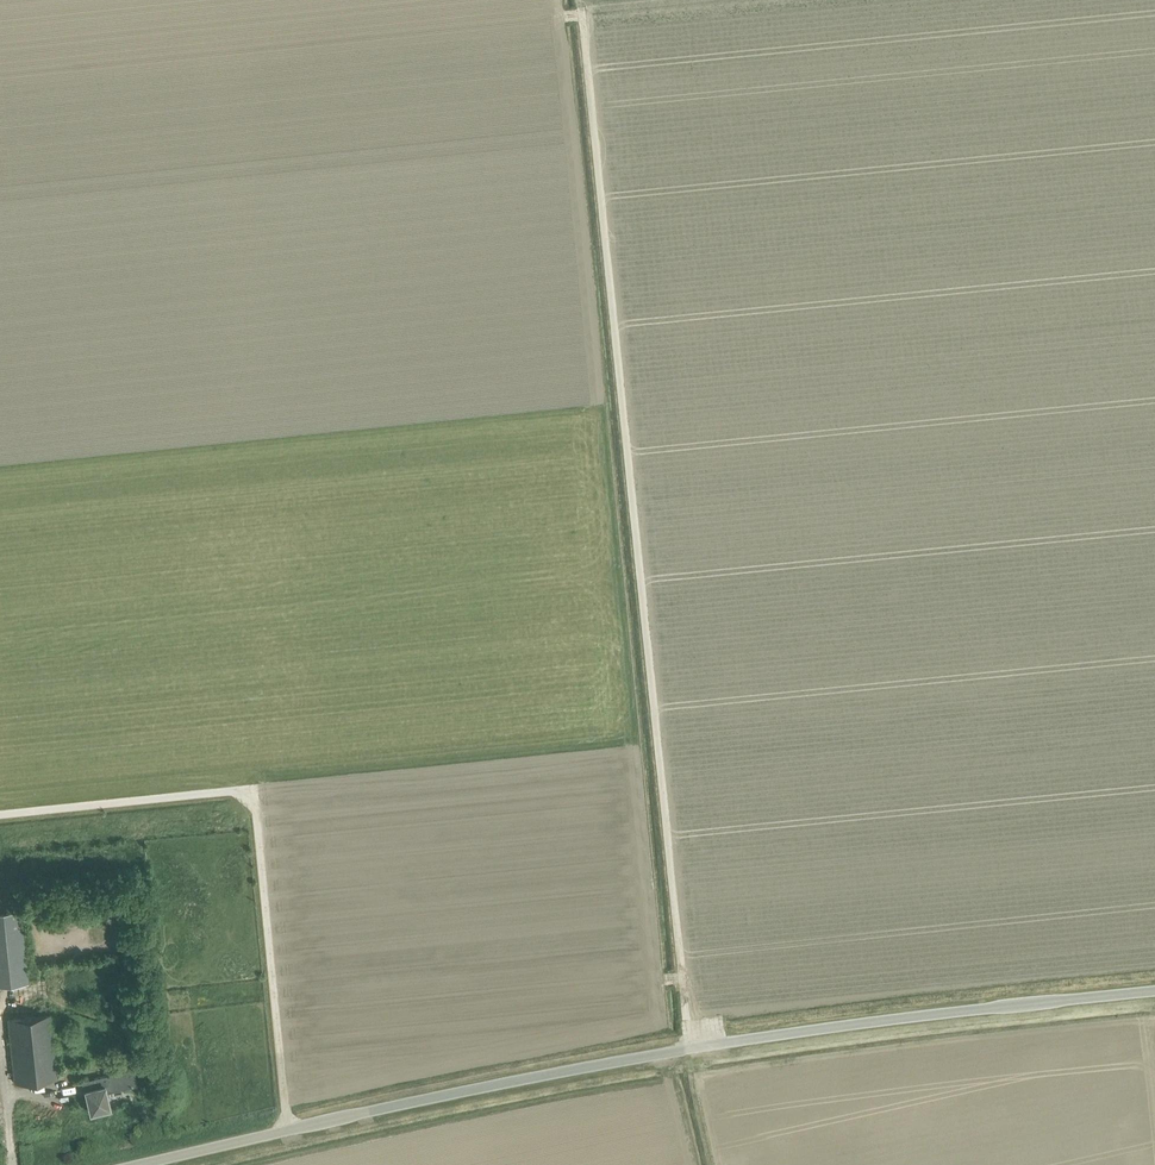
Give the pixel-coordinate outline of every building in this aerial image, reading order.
[(22,928),(18,890),(0,892),(0,984),(28,981),(22,928)] [(56,1078),(49,1015),(7,1019),(14,1083),(56,1078)] [(90,1059),(93,1069),(101,1067),(99,1057),(90,1059)] [(89,1060),(81,1060),(81,1069),(90,1068),(89,1060)] [(87,1099),(90,1113),(110,1108),(106,1090),(117,1088),(116,1083),(123,1082),(125,1088),(137,1085),(133,1069),(86,1080),(89,1089),(85,1090),(86,1094),(87,1094),(88,1098),(87,1099)]
